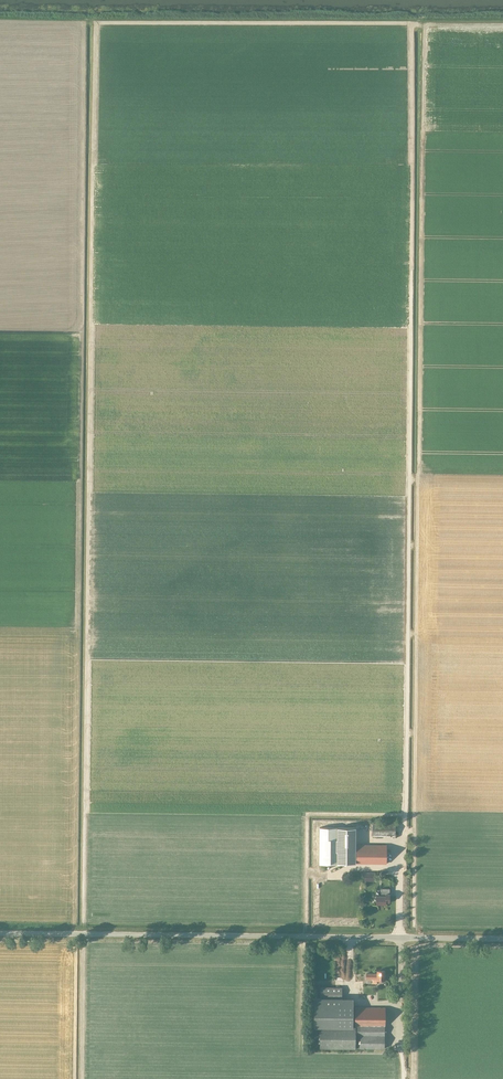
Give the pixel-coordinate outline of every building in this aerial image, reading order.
[(395,836),(395,823),(372,823),(372,836),(395,836)] [(319,827),(319,863),(336,863),(337,827),(319,827)] [(356,827),(337,827),(336,863),(355,863),(355,851),(357,851),(357,846),(355,846),(356,827)] [(386,864),(386,845),(357,845),(357,846),(357,851),(357,863),(386,864)] [(381,896),(376,896),(376,904),(386,904),(386,902),(390,902),(390,888),(381,888),(381,894),(381,896)] [(343,975),(342,967),(335,967),(335,980),(341,980),(341,975),(343,975)] [(377,980),(385,980),(385,970),(377,970),(377,973),(366,973),(366,979),(372,979),(372,983),(377,983),(377,980)] [(355,1024),(355,1027),(353,1027),(353,998),(342,998),(342,987),(320,987),(320,998),(314,998),(314,1027),(320,1027),(320,1048),(355,1048),(355,1035),(356,1036),(356,1048),(385,1048),(385,1008),(355,1007),(355,1024)]
